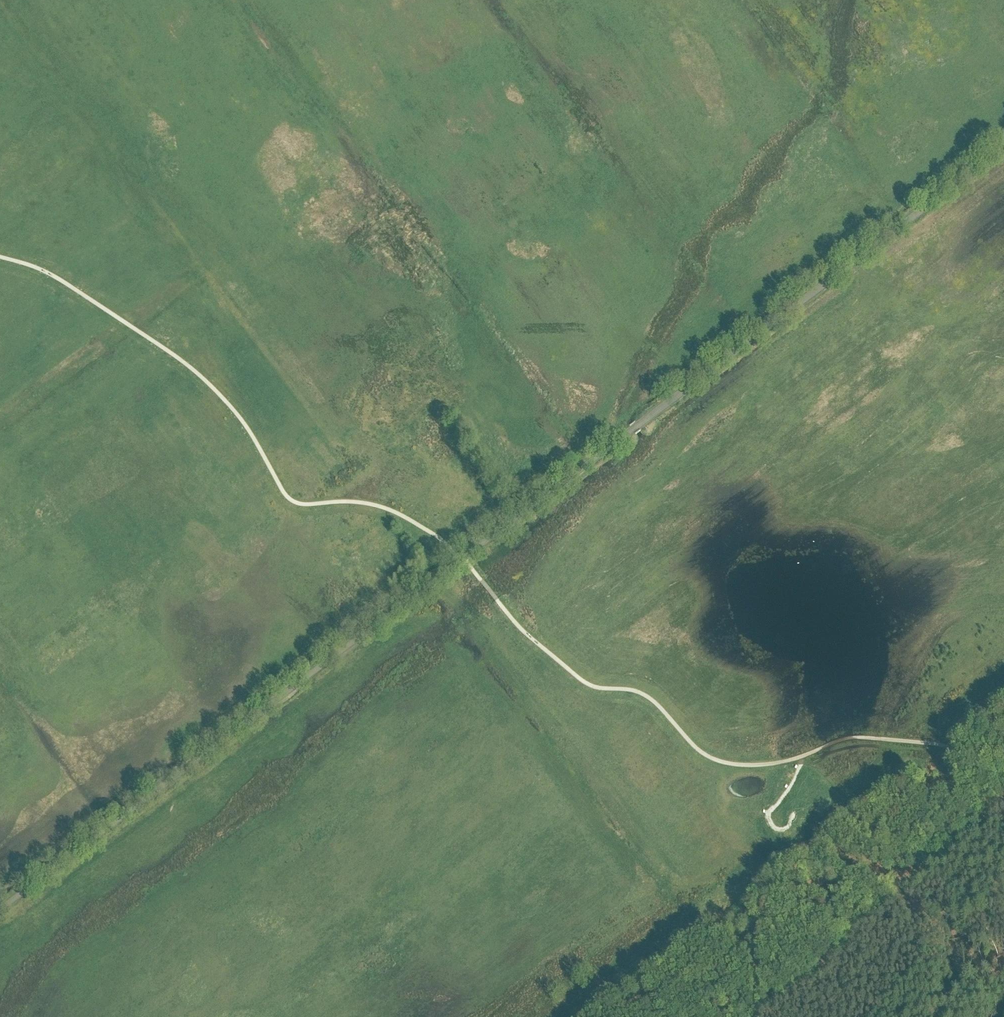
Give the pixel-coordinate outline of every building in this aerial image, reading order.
[(411,494),(399,502),(406,511),(417,502),(411,494)] [(419,509),(422,519),(431,517),(429,507),(419,509)]
